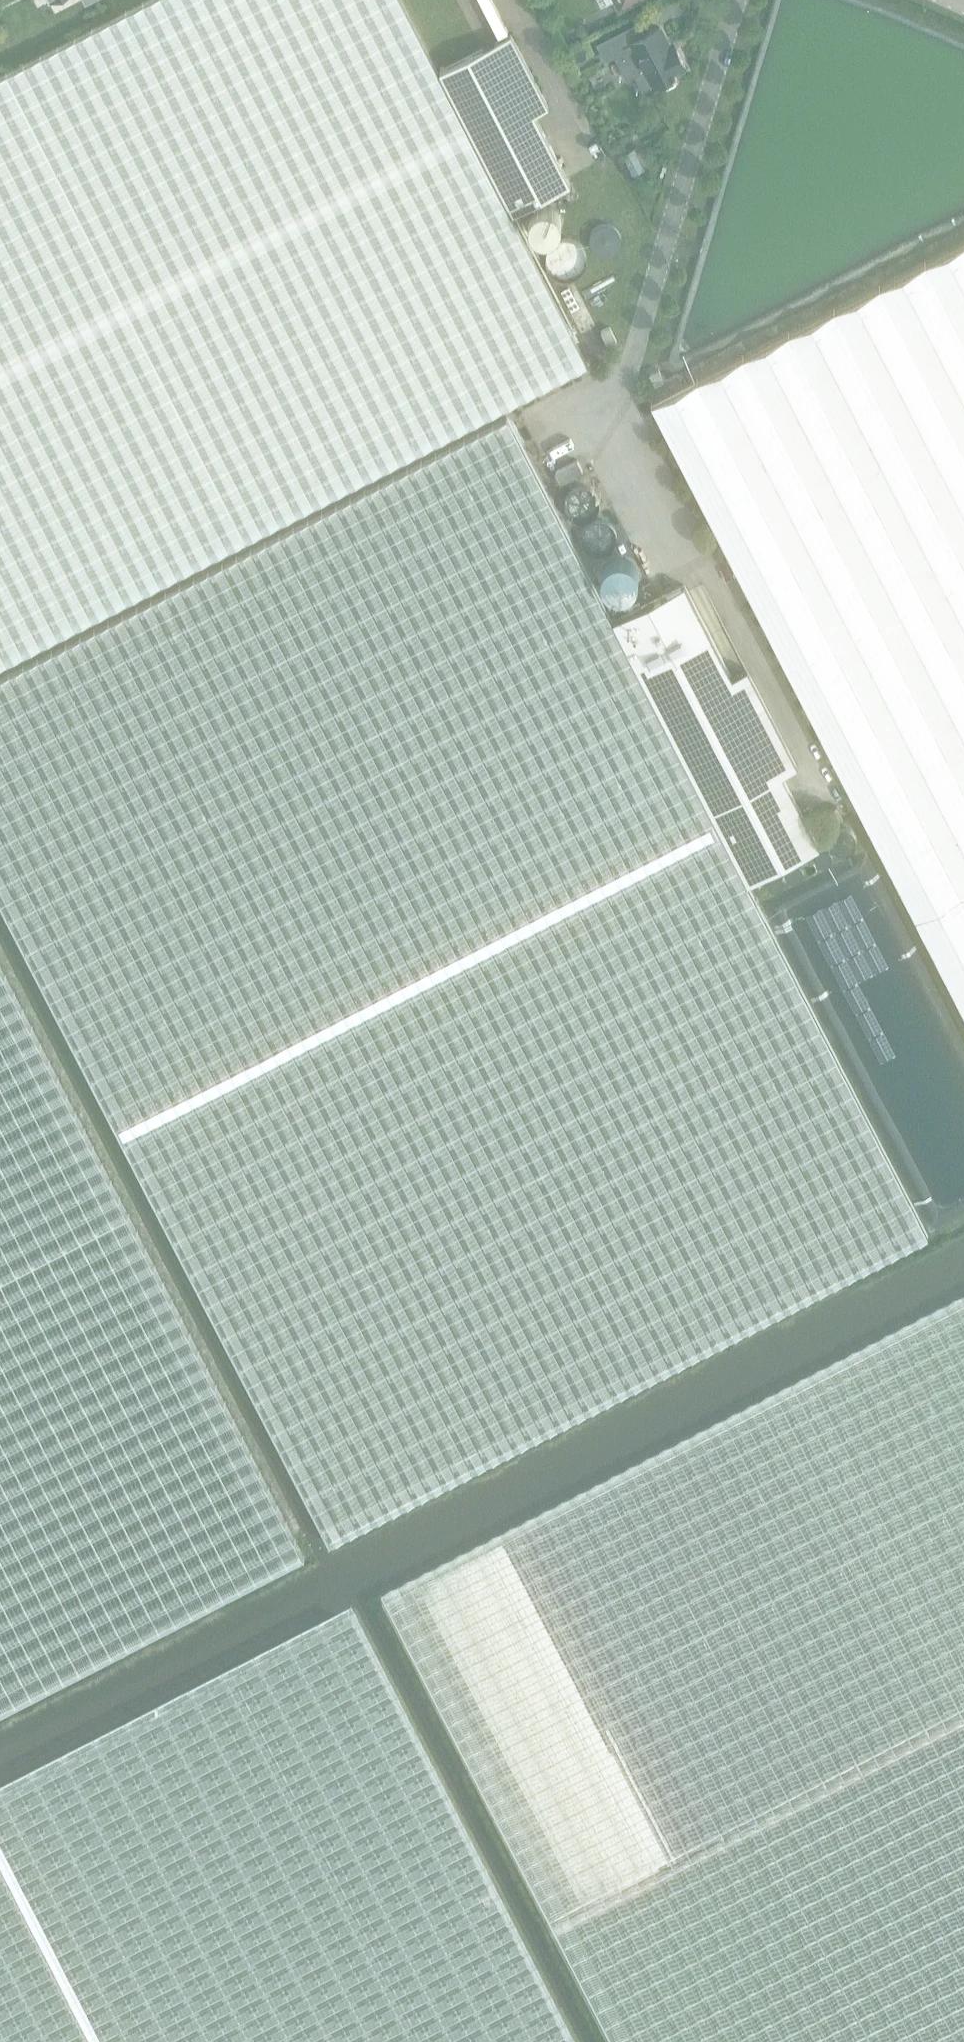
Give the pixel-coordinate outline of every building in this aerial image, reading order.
[(589,363),(512,213),(571,183),(535,113),(549,106),(512,34),(439,71),(402,0),(148,0),(0,76),(0,665),(589,363)] [(620,8),(637,0),(616,0),(620,8)] [(597,43),(596,44),(604,60),(614,55),(627,79),(646,69),(655,85),(662,81),(664,84),(668,86),(676,82),(677,78),(675,74),(683,70),(682,67),(686,65),(674,42),(670,44),(661,26),(646,34),(639,22),(617,33),(597,43)] [(559,213),(557,210),(555,209),(552,207),(550,206),(547,206),(544,206),(541,206),(539,207),(536,208),(534,210),(532,212),(531,214),(530,217),(529,219),(529,222),(529,225),(530,228),(531,230),(532,233),(534,235),(537,236),(539,238),(542,239),(545,239),(547,239),(550,238),(553,237),(555,235),(557,234),(559,231),(561,229),(561,226),(562,223),(562,220),(561,218),(560,215),(559,213)] [(963,1011),(963,243),(652,403),(963,1011)] [(659,369),(650,373),(656,385),(665,380),(659,369)] [(806,821),(782,775),(797,767),(747,669),(732,677),(684,584),(613,621),(508,417),(0,678),(0,902),(329,1543),(928,1235),(748,883),(819,847),(806,821)] [(577,460),(555,471),(561,482),(583,470),(577,460)] [(601,575),(601,576),(601,577),(601,578),(602,579),(602,580),(602,581),(602,582),(603,583),(603,584),(604,585),(604,586),(605,587),(606,588),(607,589),(608,590),(609,590),(609,591),(610,591),(610,592),(611,592),(612,592),(613,593),(614,593),(615,594),(616,594),(617,594),(618,594),(619,594),(620,594),(621,594),(622,594),(623,594),(624,594),(625,593),(626,593),(627,593),(628,592),(629,592),(630,591),(631,590),(632,590),(632,589),(633,589),(633,588),(634,588),(634,587),(635,587),(635,586),(636,585),(636,584),(637,583),(637,582),(638,581),(638,580),(638,579),(638,578),(638,577),(638,576),(638,575),(638,574),(638,573),(638,572),(638,571),(637,570),(637,569),(637,568),(636,567),(636,566),(635,566),(635,565),(635,564),(634,564),(634,563),(633,563),(633,562),(632,561),(631,561),(630,560),(629,559),(628,559),(627,559),(627,558),(626,558),(625,558),(624,557),(623,557),(622,557),(621,557),(620,557),(619,557),(618,557),(617,557),(616,557),(615,558),(614,558),(613,558),(612,558),(612,559),(611,559),(610,560),(609,560),(608,561),(608,562),(607,562),(606,563),(606,564),(605,564),(605,565),(604,565),(604,566),(603,567),(603,568),(602,569),(602,570),(602,571),(602,572),(601,573),(601,574),(601,575)] [(844,818),(837,806),(823,813),(830,826),(844,818)] [(304,1556),(0,965),(0,1712),(304,1556)] [(381,1606),(605,2041),(963,2041),(963,1307),(381,1606)] [(351,1622),(0,1802),(0,2041),(567,2041),(351,1622)]
